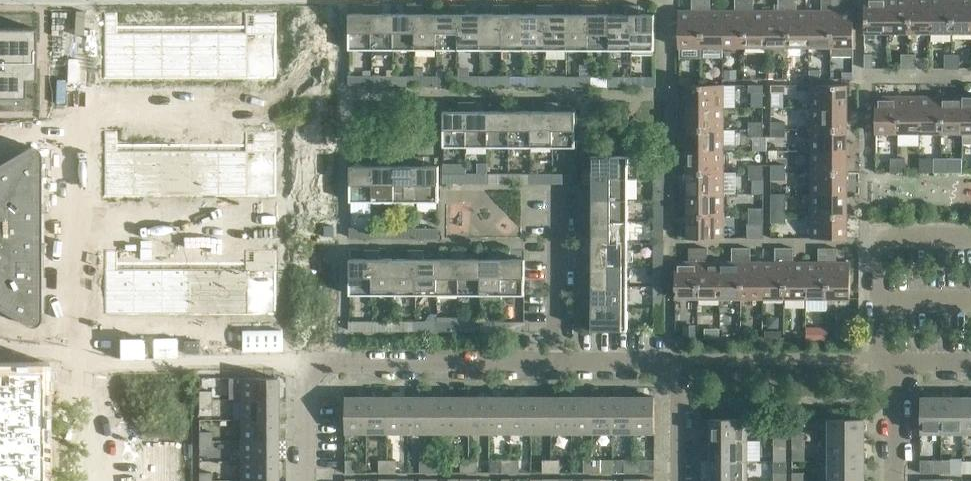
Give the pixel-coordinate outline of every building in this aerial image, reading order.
[(679,10),(678,47),(701,47),(700,0),(692,0),(692,10),(679,10)] [(701,47),(722,47),(723,10),(711,10),(711,0),(700,0),(701,47)] [(722,47),(744,47),(744,0),(735,0),(735,10),(723,10),(722,47)] [(744,47),(766,47),(766,10),(754,10),(754,0),(744,0),(744,47)] [(766,47),(788,47),(788,0),(778,0),(778,10),(766,10),(766,47)] [(788,47),(809,47),(809,10),(797,10),(797,0),(788,0),(788,47)] [(809,47),(831,47),(831,0),(821,0),(822,10),(809,10),(809,47)] [(831,47),(831,55),(854,55),(854,10),(841,10),(841,0),(831,0),(831,47)] [(866,32),(888,32),(888,0),(865,0),(865,32),(866,32)] [(888,32),(910,31),(910,0),(888,0),(888,32)] [(910,31),(931,31),(931,0),(910,0),(910,31)] [(931,31),(953,31),(953,0),(931,0),(931,31)] [(953,31),(970,31),(970,0),(953,0),(953,31)] [(350,12),(350,48),(372,48),(373,3),(365,3),(365,12),(350,12)] [(373,3),(372,48),(394,48),(394,12),(380,12),(381,3),(373,3)] [(394,12),(394,48),(415,48),(416,3),(408,3),(408,12),(394,12)] [(416,3),(415,48),(437,48),(437,12),(424,12),(424,3),(416,3)] [(437,12),(437,48),(459,48),(459,3),(451,3),(451,12),(437,12)] [(459,3),(459,48),(480,48),(481,12),(467,12),(467,3),(459,3)] [(481,12),(480,48),(502,48),(503,3),(495,3),(495,12),(481,12)] [(503,3),(502,48),(524,49),(524,13),(511,13),(511,3),(503,3)] [(524,13),(524,49),(546,49),(546,3),(538,3),(538,13),(524,13)] [(546,3),(546,49),(567,49),(567,13),(554,13),(554,3),(546,3)] [(567,13),(567,49),(589,49),(589,3),(581,3),(581,13),(567,13)] [(589,3),(589,49),(610,49),(611,13),(596,13),(596,3),(589,3)] [(611,13),(610,49),(632,49),(632,53),(632,4),(624,4),(624,13),(611,13)] [(632,4),(632,53),(653,53),(653,49),(654,49),(654,13),(639,13),(639,4),(632,4)] [(119,13),(105,13),(105,78),(277,78),(277,13),(246,13),(246,34),(119,34),(119,13)] [(23,97),(23,78),(34,78),(34,67),(34,41),(34,27),(0,27),(0,97),(23,97)] [(873,53),(866,53),(865,53),(865,67),(873,68),(873,53)] [(424,67),(415,67),(415,75),(415,84),(437,84),(437,75),(424,75),(424,67)] [(737,79),(737,70),(725,70),(725,79),(737,79)] [(810,70),(810,79),(821,79),(821,71),(810,70)] [(364,75),(364,84),(372,84),(372,75),(364,75)] [(381,75),(372,75),(372,84),(394,84),(394,75),(381,75)] [(407,75),(407,84),(415,84),(415,75),(407,75)] [(450,75),(450,84),(458,84),(458,75),(450,75)] [(458,75),(458,84),(467,84),(467,75),(458,75)] [(494,84),(502,84),(502,76),(494,76),(494,84)] [(502,76),(502,84),(511,85),(511,76),(502,76)] [(537,76),(537,85),(545,85),(545,76),(537,76)] [(545,76),(545,85),(554,85),(554,76),(545,76)] [(580,76),(580,85),(589,85),(589,76),(580,76)] [(589,76),(589,85),(597,85),(597,76),(589,76)] [(623,76),(623,85),(632,85),(632,76),(623,76)] [(632,76),(632,85),(640,85),(640,76),(632,76)] [(688,83),(688,107),(724,107),(724,84),(688,83)] [(847,84),(811,84),(811,107),(847,107),(847,84)] [(781,106),(781,93),(772,93),(772,106),(781,106)] [(898,96),(876,96),(876,133),(898,132),(898,96)] [(898,96),(898,132),(920,132),(920,96),(898,96)] [(920,96),(920,132),(941,132),(941,96),(920,96)] [(963,96),(941,96),(941,132),(963,132),(963,96)] [(459,110),(444,110),(444,146),(466,146),(467,101),(459,101),(459,110)] [(467,101),(466,146),(488,146),(488,110),(474,110),(474,101),(467,101)] [(488,110),(488,146),(509,146),(510,101),(502,101),(502,110),(488,110)] [(510,101),(509,146),(531,146),(531,110),(517,110),(517,101),(510,101)] [(545,110),(531,110),(531,146),(553,146),(553,101),(545,101),(545,110)] [(561,101),(553,101),(553,146),(576,146),(576,110),(561,110),(561,101)] [(724,107),(688,107),(688,128),(723,128),(724,107)] [(847,107),(811,107),(811,128),(847,128),(847,107)] [(723,128),(688,128),(688,150),(723,150),(723,128)] [(847,128),(811,128),(811,150),(847,150),(847,128)] [(119,131),(105,131),(105,195),(277,196),(277,130),(246,130),(246,152),(119,152),(119,131)] [(766,149),(766,138),(754,138),(754,149),(766,149)] [(19,320),(26,324),(28,325),(30,325),(33,325),(35,324),(37,323),(38,321),(40,319),(40,317),(40,315),(40,306),(40,156),(40,154),(40,153),(40,152),(39,151),(38,149),(37,148),(37,147),(35,147),(34,146),(33,146),(31,146),(29,146),(28,146),(26,147),(0,162),(0,309),(19,320)] [(723,150),(688,150),(688,171),(723,172),(723,150)] [(847,150),(811,150),(811,171),(847,172),(847,150)] [(583,169),(583,177),(628,177),(628,154),(593,154),(593,169),(583,169)] [(351,164),(351,200),(374,200),(374,155),(366,155),(366,164),(351,164)] [(374,155),(374,200),(395,200),(395,164),(382,164),(382,155),(374,155)] [(395,164),(395,200),(417,200),(417,155),(409,155),(409,164),(395,164)] [(417,155),(417,200),(439,200),(440,164),(425,164),(425,155),(417,155)] [(934,158),(921,158),(921,172),(942,172),(942,157),(934,157),(934,158)] [(655,168),(655,177),(664,177),(664,168),(655,168)] [(723,172),(688,171),(688,193),(723,193),(723,172)] [(847,172),(811,171),(812,193),(847,193),(847,172)] [(458,173),(458,182),(467,182),(467,173),(458,173)] [(488,173),(467,173),(467,182),(475,182),(488,182),(488,173)] [(501,173),(501,182),(510,182),(510,173),(501,173)] [(510,173),(510,182),(518,182),(518,173),(510,173)] [(544,173),(531,173),(531,182),(544,182),(553,182),(553,173),(544,173)] [(562,173),(553,173),(553,182),(558,182),(562,182),(576,182),(576,173),(562,173)] [(583,177),(583,185),(593,185),(593,199),(628,199),(628,177),(583,177)] [(664,177),(655,177),(655,186),(664,186),(664,177)] [(723,193),(688,193),(688,215),(723,215),(723,193)] [(771,193),(771,214),(786,214),(786,193),(771,193)] [(847,193),(812,193),(812,215),(847,215),(847,193)] [(583,212),(583,220),(628,220),(628,199),(593,199),(593,212),(583,212)] [(655,212),(655,220),(664,220),(664,212),(655,212)] [(723,215),(688,215),(688,237),(723,237),(723,215)] [(847,215),(812,215),(812,237),(847,237),(847,215)] [(583,220),(583,228),(593,228),(592,242),(628,242),(628,220),(583,220)] [(664,220),(655,220),(655,229),(664,229),(664,220)] [(365,228),(351,228),(351,236),(365,236),(373,237),(373,228),(365,228)] [(382,228),(373,228),(373,237),(382,237),(395,237),(395,228),(382,228)] [(408,228),(395,228),(395,237),(408,237),(417,237),(417,228),(408,228)] [(425,228),(417,228),(417,237),(425,237),(439,237),(439,228),(425,228)] [(583,255),(583,263),(628,263),(628,242),(592,242),(592,255),(583,255)] [(675,298),(676,298),(698,298),(698,261),(698,246),(689,247),(689,261),(675,261),(675,298)] [(698,246),(698,261),(698,298),(721,298),(721,261),(708,261),(708,246),(698,246)] [(721,261),(721,298),(742,297),(742,247),(732,246),(732,261),(721,261)] [(764,261),(764,297),(785,297),(785,246),(775,246),(775,261),(764,261)] [(785,246),(785,297),(807,297),(807,261),(794,261),(794,246),(785,246)] [(742,247),(742,297),(764,297),(764,261),(751,261),(751,247),(742,247)] [(807,261),(807,297),(828,297),(828,247),(819,247),(818,261),(807,261)] [(828,247),(828,297),(851,297),(851,261),(837,261),(838,247),(828,247)] [(119,248),(105,248),(105,313),(277,313),(278,248),(246,248),(246,270),(119,270),(119,248)] [(351,257),(350,293),(373,293),(374,248),(365,248),(365,257),(351,257)] [(374,248),(373,293),(395,293),(395,257),(381,257),(381,248),(374,248)] [(395,257),(395,293),(417,293),(417,248),(409,248),(409,257),(395,257)] [(417,248),(417,293),(438,294),(438,258),(424,257),(424,248),(417,248)] [(438,258),(438,294),(460,294),(460,248),(452,248),(452,258),(438,258)] [(460,248),(460,294),(481,294),(481,258),(467,258),(468,248),(460,248)] [(481,258),(481,294),(503,294),(503,248),(495,248),(495,258),(481,258)] [(503,248),(503,294),(525,294),(526,258),(511,258),(511,248),(503,248)] [(655,255),(655,263),(664,263),(664,255),(655,255)] [(583,263),(583,271),(592,271),(592,285),(628,285),(628,263),(583,263)] [(664,263),(655,263),(655,272),(664,272),(664,263)] [(583,298),(583,307),(628,307),(628,285),(592,285),(592,298),(583,298)] [(655,298),(655,307),(664,307),(664,298),(655,298)] [(628,307),(583,307),(583,314),(592,314),(592,329),(601,329),(619,329),(628,329),(628,307)] [(664,307),(655,307),(655,315),(664,315),(664,307)] [(364,320),(364,329),(373,329),(373,320),(364,320)] [(373,320),(373,329),(382,329),(382,320),(373,320)] [(408,320),(408,329),(416,329),(416,320),(408,320)] [(425,320),(416,320),(416,329),(425,329),(438,329),(438,320),(425,320)] [(451,321),(451,329),(459,329),(459,321),(451,321)] [(459,321),(459,329),(468,330),(468,321),(459,321)] [(494,321),(494,330),(503,330),(503,321),(494,321)] [(503,321),(503,330),(511,330),(511,321),(503,321)] [(696,325),(685,325),(685,327),(685,338),(696,338),(696,325)] [(731,327),(720,327),(720,335),(731,335),(731,327)] [(846,338),(846,327),(835,327),(835,338),(846,338)] [(718,329),(705,329),(705,338),(718,338),(720,338),(720,329),(718,329)] [(821,329),(808,329),(808,338),(821,338),(821,329)] [(0,369),(0,480),(40,480),(40,369),(0,369)] [(277,377),(241,377),(241,397),(277,397),(277,377)] [(199,390),(199,398),(212,398),(212,390),(199,390)] [(367,395),(346,396),(346,431),(367,431),(367,395)] [(387,396),(367,395),(367,431),(387,431),(387,396)] [(408,396),(387,396),(387,431),(408,431),(408,396)] [(429,396),(408,396),(408,431),(429,431),(429,396)] [(449,396),(429,396),(429,431),(449,431),(449,396)] [(470,396),(449,396),(449,431),(470,431),(470,396)] [(490,396),(470,396),(470,431),(490,431),(490,396)] [(511,396),(490,396),(490,431),(511,431),(511,396)] [(532,396),(511,396),(511,431),(532,432),(532,396)] [(532,396),(532,432),(552,431),(552,396),(532,396)] [(573,396),(552,396),(552,431),(573,432),(573,396)] [(593,396),(573,396),(573,432),(593,432),(593,396)] [(614,396),(593,396),(593,432),(614,432),(614,396)] [(635,396),(614,396),(614,432),(635,432),(635,396)] [(635,396),(635,432),(655,432),(655,396),(635,396)] [(921,396),(921,432),(942,432),(942,396),(921,396)] [(942,396),(942,432),(963,432),(963,396),(942,396)] [(963,432),(970,432),(970,396),(963,396),(963,432)] [(277,397),(241,397),(241,418),(277,418),(277,397)] [(199,398),(199,407),(212,407),(212,398),(199,398)] [(277,418),(241,418),(241,439),(277,439),(277,418)] [(711,418),(711,438),(747,438),(747,418),(711,418)] [(829,418),(829,438),(865,438),(865,418),(829,418)] [(199,430),(199,439),(212,439),(212,430),(199,430)] [(787,431),(774,431),(774,439),(787,439),(787,431)] [(806,431),(793,431),(793,439),(806,439),(806,431)] [(711,438),(711,459),(747,459),(747,438),(711,438)] [(829,438),(829,459),(865,459),(865,438),(829,438)] [(199,439),(199,448),(212,448),(212,439),(199,439)] [(277,439),(241,439),(241,459),(277,459),(277,439)] [(787,439),(774,439),(774,448),(787,448),(787,439)] [(806,439),(793,439),(793,448),(806,448),(806,439)] [(277,459),(241,459),(241,480),(277,480),(277,459)] [(346,459),(346,471),(355,471),(355,459),(346,459)] [(380,459),(380,471),(388,472),(388,459),(380,459)] [(388,459),(388,472),(397,472),(397,459),(388,459)] [(420,459),(420,472),(429,472),(429,459),(420,459)] [(429,459),(429,472),(438,472),(438,459),(429,459)] [(461,459),(461,472),(470,472),(470,459),(461,459)] [(470,459),(470,472),(478,472),(478,459),(470,459)] [(503,459),(503,472),(511,472),(511,459),(503,459)] [(511,459),(511,472),(520,472),(520,459),(511,459)] [(543,459),(543,472),(552,472),(552,459),(543,459)] [(552,459),(552,472),(560,472),(560,459),(552,459)] [(584,459),(584,472),(593,472),(593,459),(584,459)] [(593,459),(593,472),(601,472),(601,459),(593,459)] [(613,471),(625,472),(625,459),(613,459),(613,471)] [(625,459),(625,472),(635,472),(635,459),(625,459)] [(635,459),(635,472),(655,472),(655,459),(635,459)] [(711,459),(711,479),(747,479),(747,459),(711,459)] [(829,459),(829,479),(865,479),(865,459),(829,459)] [(921,472),(934,472),(934,459),(921,459),(921,472)] [(942,459),(934,459),(934,472),(942,472),(942,459)] [(951,459),(942,459),(942,472),(951,472),(951,459)] [(962,459),(951,459),(951,472),(962,472),(962,459)] [(962,459),(962,472),(970,472),(970,459),(962,459)] [(199,471),(199,480),(212,480),(212,471),(199,471)] [(787,471),(774,471),(774,480),(787,480),(787,471)] [(806,471),(793,471),(793,480),(806,480),(806,471)]
